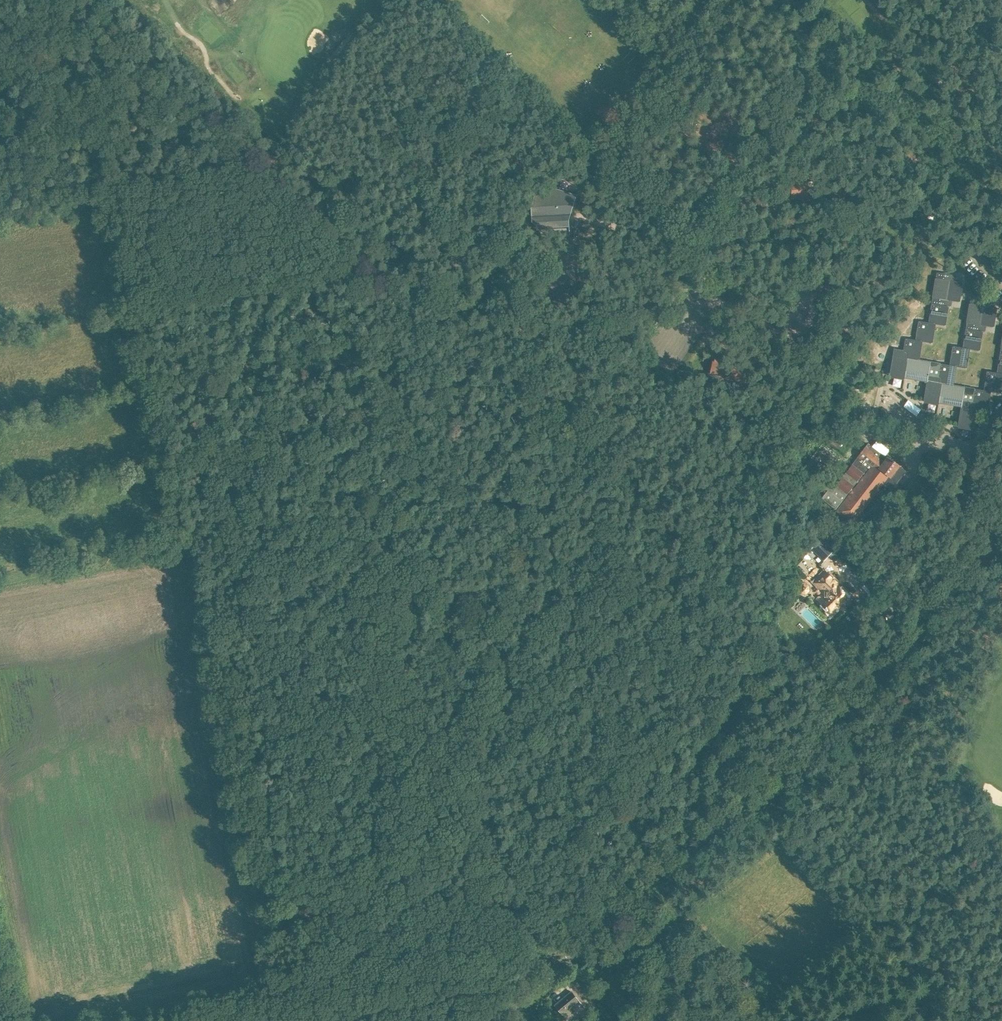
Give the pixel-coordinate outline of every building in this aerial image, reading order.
[(807,181),(791,183),(792,193),(800,192),(800,195),(800,197),(809,197),(808,191),(807,181)] [(569,228),(569,235),(570,235),(569,219),(568,213),(571,213),(577,194),(556,188),(536,189),(531,206),(532,221),(539,228),(569,226),(569,228)] [(952,385),(955,366),(965,368),(969,349),(979,350),(982,331),(986,331),(986,326),(993,327),(996,307),(989,306),(990,300),(971,297),(970,307),(966,328),(963,347),(953,346),(950,365),(918,359),(921,341),(931,343),(934,323),(944,325),(948,305),(951,306),(952,300),(959,301),(962,282),(955,281),(956,275),(937,272),(936,282),(932,303),(929,322),(919,320),(916,340),(906,338),(904,350),(894,349),(889,376),(904,378),(904,377),(927,381),(923,401),(924,401),(924,397),(939,399),(938,403),(939,403),(939,402),(961,406),(957,426),(958,426),(959,422),(973,425),(972,428),(973,428),(976,408),(986,410),(990,391),(999,393),(1001,378),(1001,344),(1001,353),(997,372),(987,371),(984,390),(952,385)] [(709,375),(748,384),(752,367),(713,358),(709,375)] [(745,390),(745,383),(730,382),(729,388),(745,390)] [(912,419),(917,409),(890,394),(883,407),(901,416),(902,414),(912,419)] [(884,462),(879,458),(882,454),(868,443),(865,447),(864,447),(858,456),(834,487),(834,488),(831,493),(825,488),(825,489),(827,490),(821,498),(835,509),(838,511),(852,522),(881,483),(892,492),(893,491),(890,489),(904,471),(907,473),(907,472),(899,466),(899,465),(888,456),(884,462)] [(907,471),(911,474),(915,477),(919,471),(911,465),(907,471)] [(822,538),(812,549),(824,561),(835,551),(822,538)] [(839,606),(841,603),(842,602),(848,595),(838,586),(838,584),(825,571),(818,578),(813,583),(822,591),(821,595),(818,599),(821,602),(827,608),(827,610),(830,613),(832,613),(835,610),(835,608),(837,606),(839,606)] [(1001,804),(1001,792),(989,785),(984,795),(1001,804)] [(569,1008),(579,1000),(572,991),(555,1005),(565,1018),(572,1012),(569,1008)]
